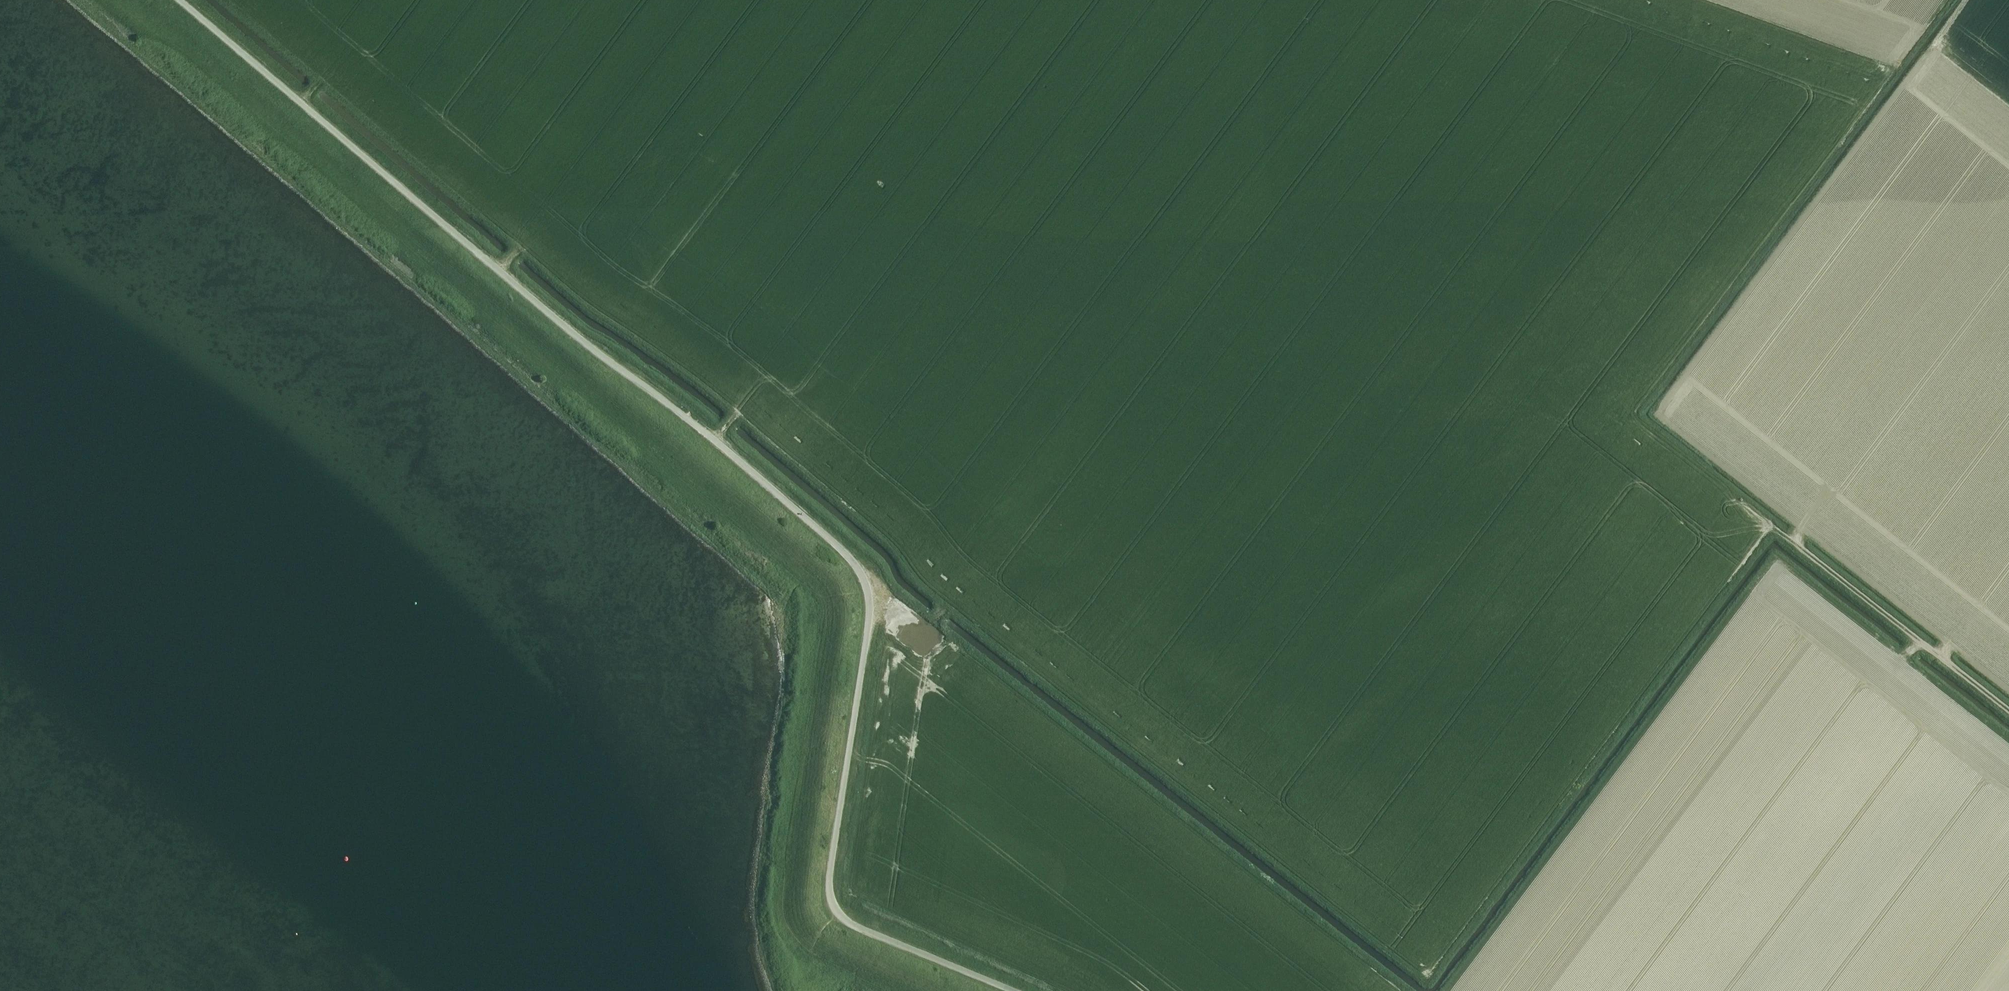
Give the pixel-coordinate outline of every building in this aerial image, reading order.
[(913,628),(909,633),(923,642),(927,637),(913,628)]
